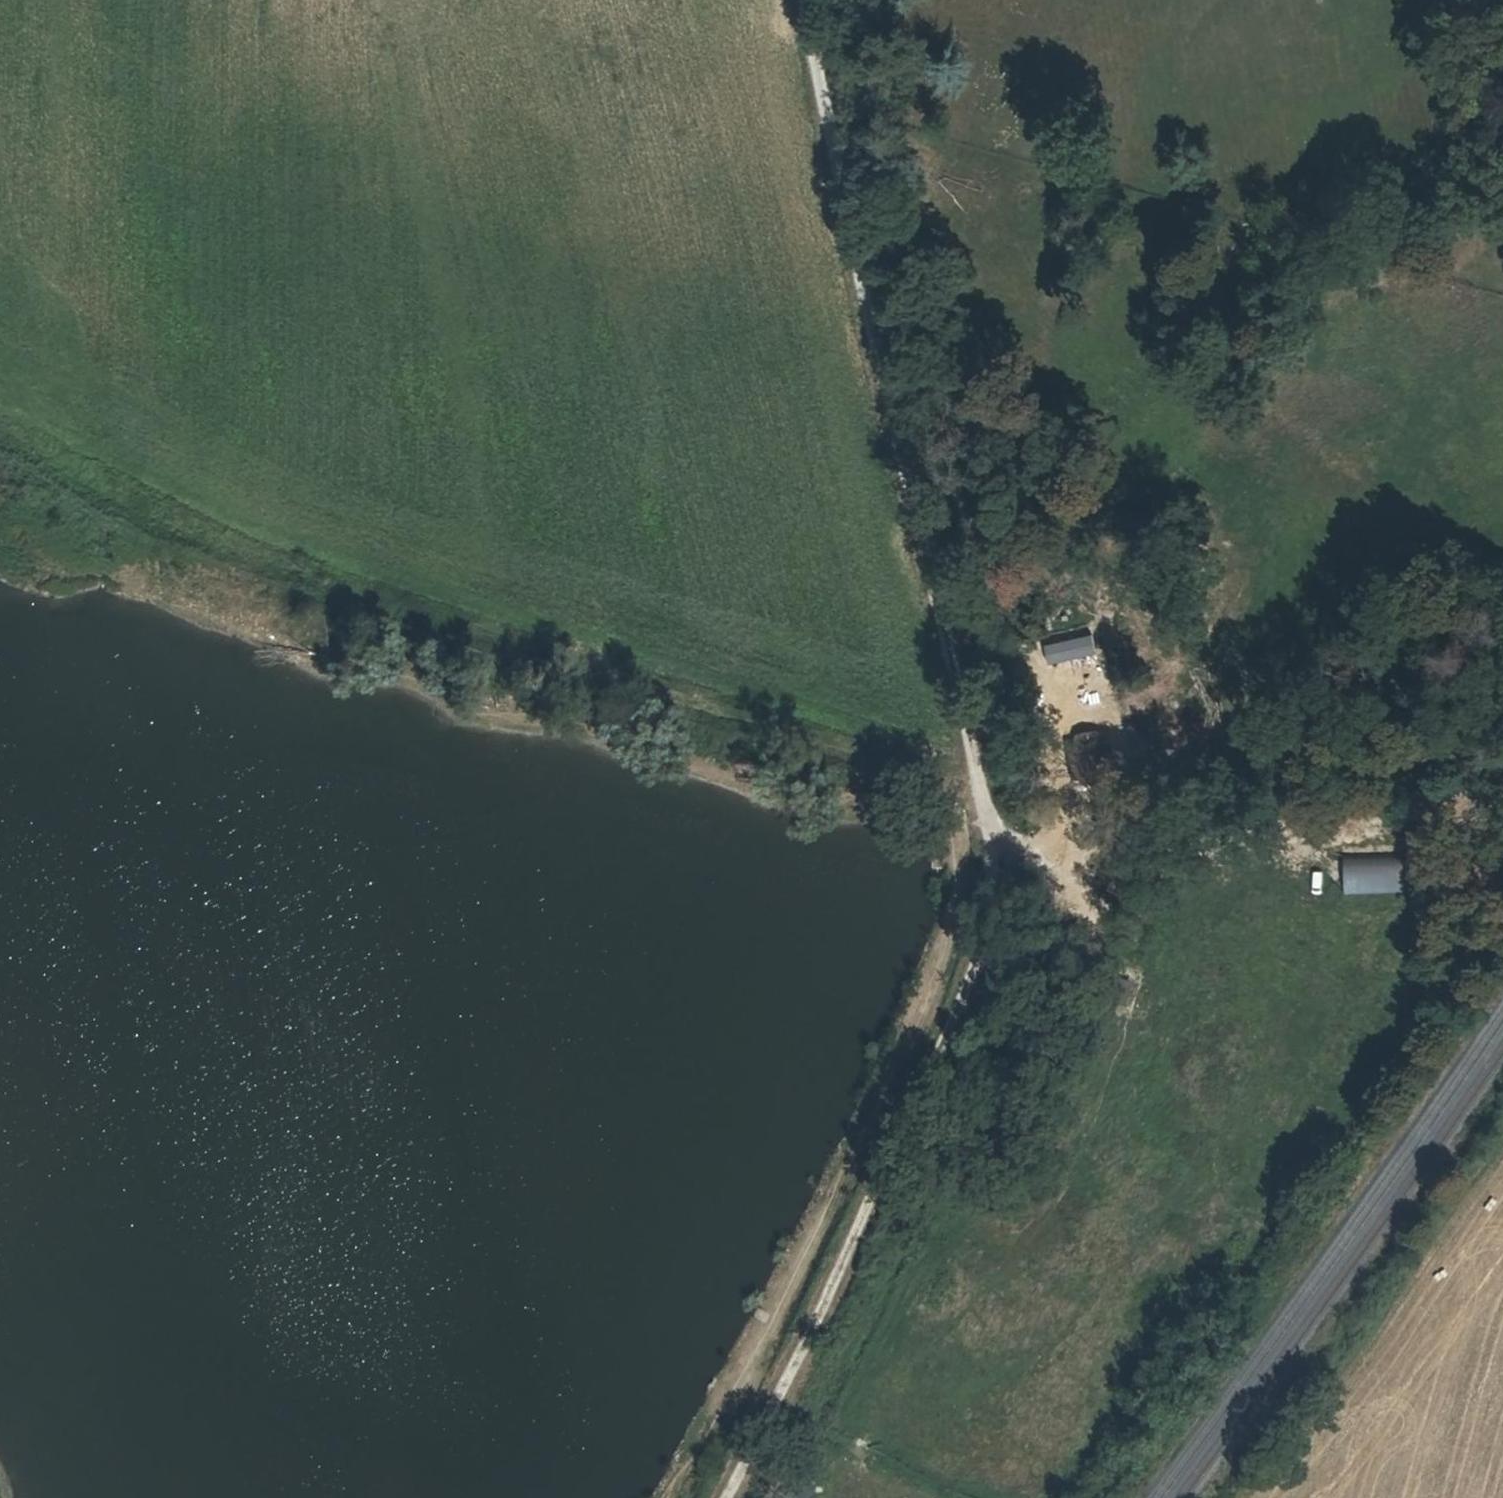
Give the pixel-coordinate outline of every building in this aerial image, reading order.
[(1341,856),(1341,890),(1392,891),(1393,856),(1341,856)]
